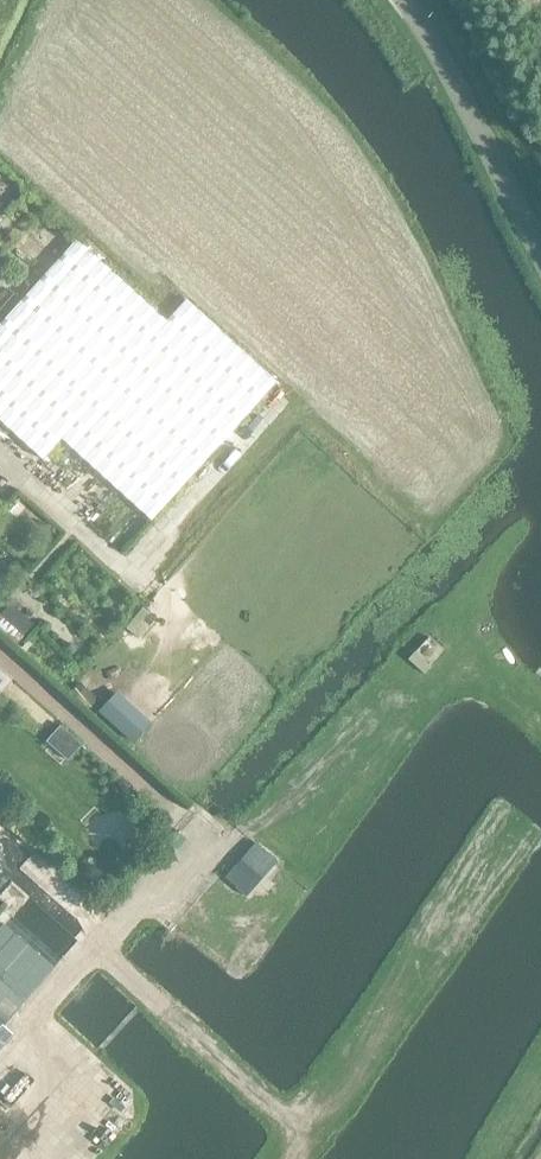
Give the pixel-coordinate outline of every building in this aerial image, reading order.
[(275,382),(184,299),(165,320),(75,239),(0,322),(0,421),(42,458),(60,438),(150,519),(275,382)] [(15,292),(0,276),(0,306),(15,292)] [(424,672),(431,665),(414,650),(407,657),(424,672)] [(117,686),(99,705),(133,738),(151,719),(117,686)] [(82,743),(60,723),(45,739),(67,759),(82,743)] [(176,848),(186,837),(178,830),(168,841),(176,848)] [(246,895),(277,860),(255,840),(224,876),(246,895)] [(12,1033),(2,1025),(53,966),(2,922),(0,925),(0,1047),(12,1033)]
